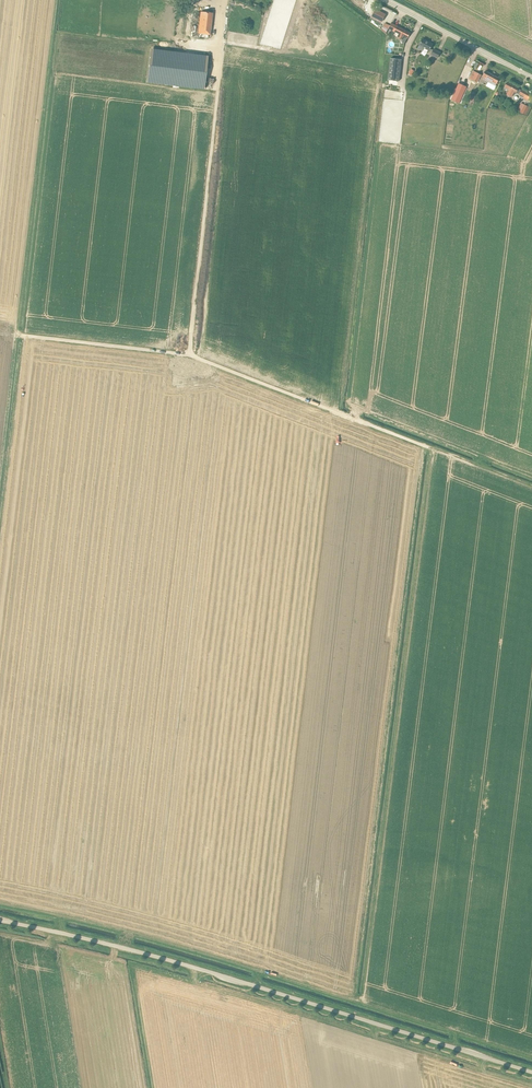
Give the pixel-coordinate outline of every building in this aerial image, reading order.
[(376,9),(372,17),(382,22),(386,14),(376,9)] [(198,33),(205,34),(210,35),(213,13),(201,11),(198,33)] [(404,44),(407,38),(408,38),(411,33),(391,23),(389,28),(399,34),(398,37),(402,39),(401,41),(402,43),(404,44)] [(423,39),(420,44),(418,48),(423,51),(425,48),(429,51),(433,44),(423,39)] [(434,49),(431,54),(437,58),(440,52),(434,49)] [(183,54),(174,53),(152,50),(148,82),(198,88),(204,88),(207,57),(202,56),(183,54)] [(388,80),(399,81),(402,59),(390,58),(388,80)] [(478,68),(476,72),(483,75),(484,76),(484,77),(483,78),(485,80),(496,85),(497,84),(497,83),(499,78),(487,72),(486,72),(480,68),(480,69),(478,68)] [(481,75),(476,72),(473,71),(469,79),(477,83),(481,75)] [(518,89),(518,88),(507,82),(505,87),(510,89),(507,95),(512,97),(515,92),(516,93),(516,92),(519,94),(524,97),(523,98),(528,100),(531,95),(521,90),(518,89)] [(467,87),(459,83),(452,99),(460,103),(467,87)] [(529,107),(524,104),(520,112),(525,114),(529,107)]
